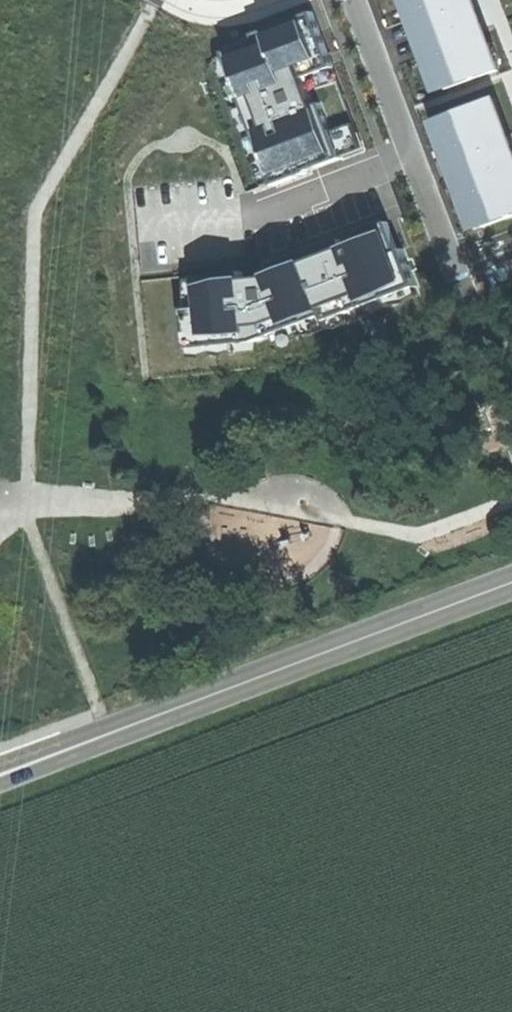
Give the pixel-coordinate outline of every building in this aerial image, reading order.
[(481,0),(410,0),(445,91),(507,68),(481,0)] [(259,40),(227,52),(276,183),(367,149),(315,12),(257,34),(259,40)] [(439,121),(480,230),(511,218),(511,127),(501,98),(439,121)] [(245,271),(197,276),(199,306),(184,307),(189,348),(261,344),(419,286),(393,220),(268,268),(268,277),(244,279),(245,271)]
